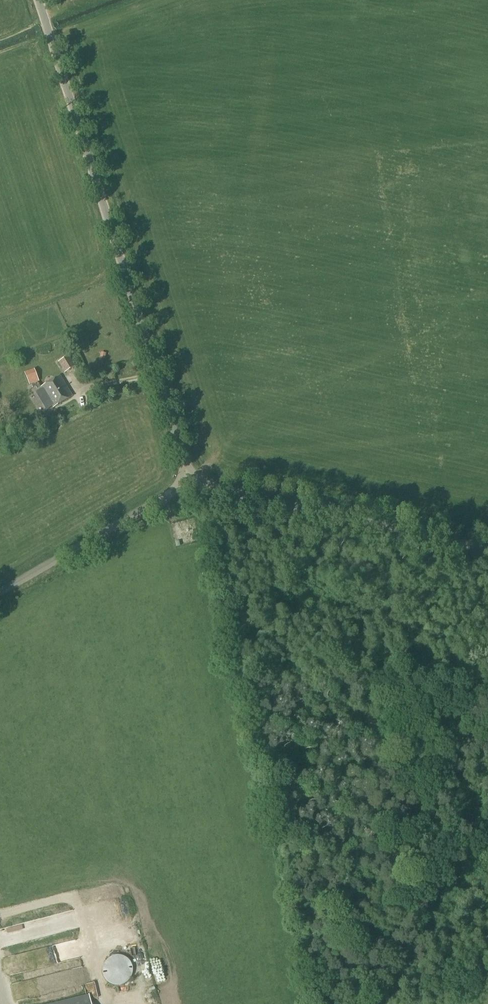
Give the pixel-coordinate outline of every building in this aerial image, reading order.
[(56,364),(63,374),(72,367),(66,358),(56,364)] [(34,368),(24,372),(29,386),(39,382),(34,368)] [(53,407),(72,396),(60,376),(41,387),(53,407)] [(110,957),(109,957),(108,958),(107,959),(106,960),(105,961),(104,962),(104,963),(103,964),(103,965),(103,967),(102,968),(102,969),(102,970),(102,971),(102,972),(103,974),(103,975),(104,976),(104,977),(105,978),(106,979),(107,980),(108,981),(109,982),(110,983),(111,983),(112,984),(113,984),(114,984),(116,985),(117,985),(118,985),(120,984),(121,984),(122,984),(123,983),(125,983),(126,982),(127,981),(128,980),(129,979),(129,978),(130,977),(131,976),(131,975),(132,974),(132,972),(132,971),(132,970),(132,968),(132,967),(132,966),(131,965),(131,963),(130,962),(130,961),(129,960),(128,959),(127,958),(126,957),(125,957),(124,956),(122,956),(121,955),(120,955),(119,955),(117,955),(116,955),(115,955),(114,955),(112,956),(111,956),(110,957)] [(56,975),(59,992),(97,985),(93,968),(56,975)] [(89,994),(49,1003),(92,1003),(89,994)]
